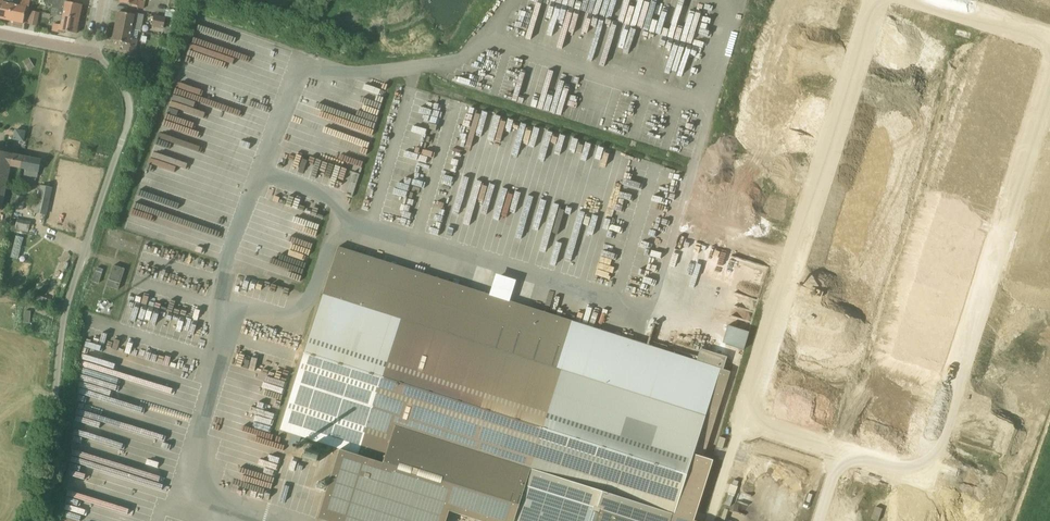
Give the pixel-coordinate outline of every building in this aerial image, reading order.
[(13,4),(4,2),(4,0),(0,0),(0,19),(9,21),(13,4)] [(9,21),(23,24),(26,12),(28,12),(31,1),(28,0),(23,0),(22,6),(13,4),(9,21)] [(63,16),(79,20),(82,5),(70,3),(71,1),(66,0),(48,0),(47,3),(54,4),(53,8),(59,10),(58,15),(63,16)] [(120,2),(133,5),(132,7),(143,9),(145,0),(144,0),(121,0),(120,2)] [(650,12),(647,27),(665,31),(670,4),(664,3),(662,14),(650,12)] [(670,28),(684,32),(691,8),(677,4),(670,28)] [(36,26),(39,13),(32,12),(29,25),(36,26)] [(116,26),(132,29),(141,31),(144,14),(131,12),(131,14),(118,12),(116,26)] [(77,34),(79,20),(63,16),(62,25),(54,24),(53,31),(64,33),(65,32),(77,34)] [(155,16),(153,27),(165,30),(168,19),(155,16)] [(578,23),(578,31),(610,31),(610,20),(582,20),(582,23),(578,23)] [(197,21),(196,34),(223,34),(223,22),(197,21)] [(137,40),(139,31),(132,29),(116,26),(113,41),(125,43),(123,51),(135,54),(138,40),(137,40)] [(561,104),(569,74),(555,70),(551,84),(557,85),(554,97),(550,111),(564,115),(566,105),(561,104)] [(26,134),(16,132),(14,142),(24,144),(26,134)] [(25,156),(13,154),(0,151),(0,211),(3,211),(11,166),(22,169),(25,156)] [(25,156),(22,169),(25,169),(24,175),(38,178),(39,172),(42,160),(25,156)] [(34,204),(32,212),(47,216),(53,188),(40,185),(36,204),(34,204)] [(30,231),(31,225),(18,222),(17,228),(30,231)] [(17,235),(12,257),(20,259),(25,237),(17,235)] [(339,245),(281,430),(341,449),(319,518),(330,520),(447,520),(450,511),(481,520),(694,520),(714,460),(694,454),(721,367),(339,245)] [(115,265),(108,286),(119,289),(126,269),(115,265)] [(98,267),(94,281),(100,283),(104,269),(98,267)] [(746,350),(752,331),(733,325),(727,344),(746,350)] [(876,507),(871,519),(876,520),(878,520),(883,509),(876,507)]
